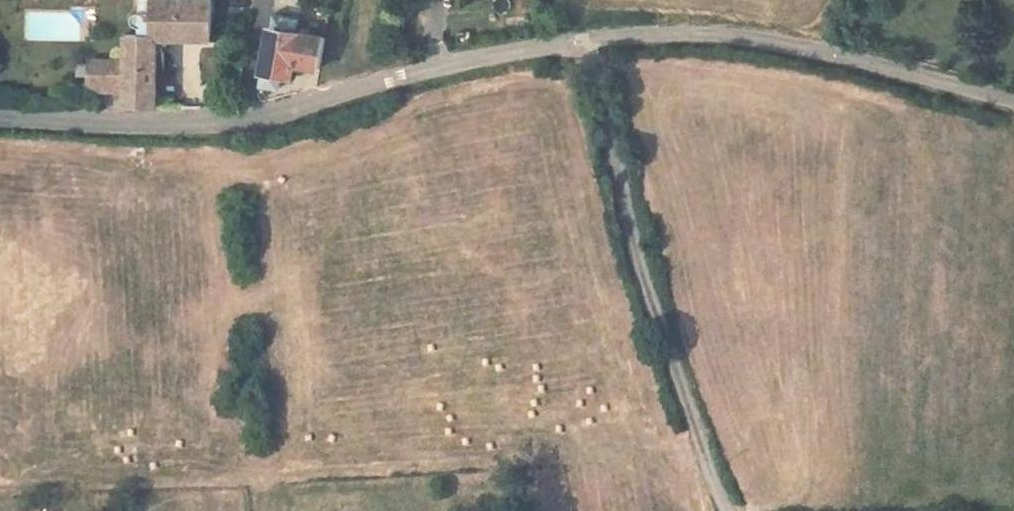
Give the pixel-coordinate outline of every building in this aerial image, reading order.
[(203,0),(194,0),(135,1),(135,15),(133,15),(131,16),(129,18),(128,21),(128,23),(129,26),(131,28),(133,29),(133,36),(122,36),(121,64),(120,90),(119,105),(152,107),(155,36),(202,36),(203,0)] [(296,34),(298,21),(277,17),(274,31),(296,34)] [(317,69),(323,39),(296,34),(274,31),(266,30),(257,74),(277,77),(286,79),(289,64),(317,69)] [(120,90),(121,64),(84,62),(83,84),(92,85),(92,89),(120,90)] [(277,77),(257,74),(255,88),(274,91),(277,77)]
